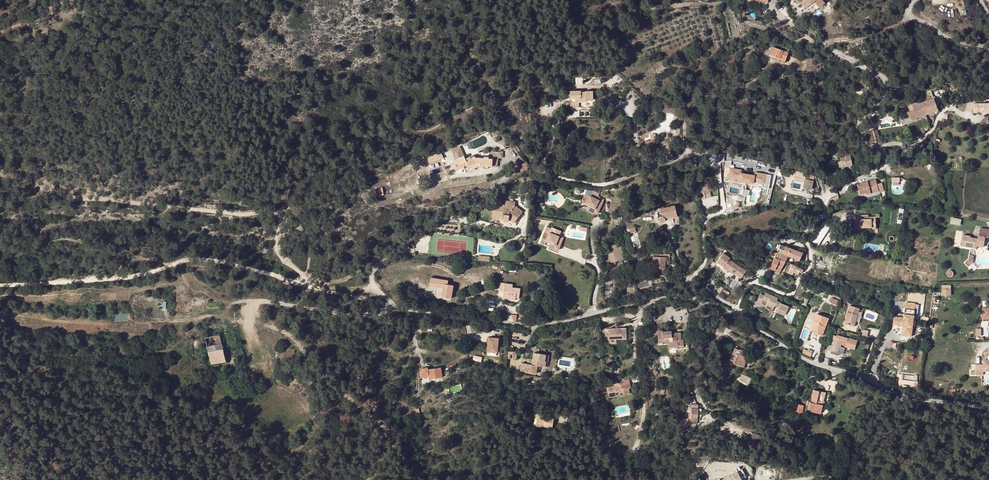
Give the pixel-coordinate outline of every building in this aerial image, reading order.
[(823,0),(803,0),(801,2),(811,14),(825,3),(823,0)] [(770,54),(775,56),(775,58),(779,60),(780,58),(785,60),(788,52),(781,50),(772,46),(770,54)] [(585,92),(581,92),(581,91),(570,91),(571,108),(581,107),(581,108),(595,108),(595,98),(593,98),(593,100),(591,100),(591,91),(585,91),(585,92)] [(929,100),(934,112),(938,111),(934,98),(929,100)] [(934,112),(929,100),(923,102),(921,103),(926,114),(934,112)] [(909,125),(913,123),(912,121),(917,118),(921,116),(926,114),(921,103),(912,105),(914,110),(908,112),(903,115),(906,119),(909,125)] [(974,113),(981,113),(988,113),(988,104),(981,104),(974,104),(974,113)] [(937,121),(942,122),(943,119),(947,120),(949,114),(942,113),(940,116),(937,121)] [(655,156),(654,141),(645,141),(646,156),(655,156)] [(456,166),(454,167),(456,171),(461,168),(464,168),(464,166),(468,166),(476,162),(479,163),(479,166),(484,166),(484,165),(488,165),(488,166),(492,166),(498,167),(498,159),(498,158),(503,158),(503,153),(492,152),(492,159),(489,158),(489,157),(484,157),(484,158),(475,158),(475,156),(473,157),(472,156),(465,159),(464,156),(464,155),(460,146),(450,150),(455,160),(453,161),(455,164),(456,166)] [(429,170),(445,165),(441,152),(425,157),(429,170)] [(842,166),(842,167),(852,165),(851,160),(850,157),(847,158),(848,160),(841,162),(841,164),(842,166)] [(529,169),(526,162),(518,166),(521,172),(529,169)] [(753,181),(764,183),(766,175),(755,173),(754,176),(740,173),(741,170),(730,168),(728,177),(739,179),(739,181),(753,183),(753,181)] [(811,189),(813,181),(805,179),(803,187),(811,189)] [(884,191),(882,183),(881,183),(877,184),(875,180),(857,185),(860,194),(866,193),(866,194),(879,191),(879,192),(884,191)] [(587,189),(584,195),(579,205),(584,207),(586,204),(590,206),(588,209),(598,214),(598,213),(603,203),(590,196),(592,191),(587,189)] [(496,203),(495,210),(494,218),(503,219),(502,220),(503,221),(504,222),(505,222),(506,222),(507,222),(508,221),(508,220),(509,220),(514,223),(518,218),(521,214),(523,212),(515,206),(504,204),(496,203)] [(673,216),(673,218),(678,217),(675,205),(660,209),(662,217),(661,217),(660,218),(660,219),(660,220),(660,221),(660,222),(661,222),(662,223),(663,223),(664,222),(665,222),(665,221),(666,220),(665,218),(673,216)] [(856,215),(856,225),(860,225),(860,228),(868,227),(868,226),(872,226),(871,227),(872,229),(876,229),(876,217),(865,217),(865,215),(856,215)] [(951,223),(961,225),(962,219),(952,217),(951,223)] [(821,242),(831,226),(823,221),(813,237),(821,242)] [(979,235),(986,237),(985,237),(988,238),(988,235),(988,229),(980,227),(979,235)] [(548,237),(542,235),(538,244),(543,246),(544,243),(548,245),(547,248),(556,252),(562,240),(549,235),(548,237)] [(975,246),(977,246),(983,247),(985,242),(962,240),(961,246),(974,248),(975,246)] [(776,252),(775,256),(775,257),(785,261),(788,256),(798,260),(799,259),(800,259),(802,253),(780,244),(776,252)] [(613,252),(611,252),(608,254),(610,262),(625,259),(620,245),(612,247),(612,250),(613,252)] [(660,267),(660,268),(665,268),(666,257),(658,257),(659,251),(653,252),(652,266),(653,266),(660,267)] [(731,258),(724,253),(717,262),(724,267),(734,275),(734,274),(738,269),(741,271),(742,269),(729,260),(731,258)] [(970,255),(970,258),(965,263),(969,266),(973,262),(974,256),(970,255)] [(773,260),(773,261),(770,268),(772,269),(775,270),(775,269),(780,271),(782,268),(785,261),(775,257),(773,260)] [(770,259),(769,258),(768,261),(764,268),(772,271),(772,269),(770,268),(773,261),(773,260),(770,259)] [(796,266),(789,263),(785,272),(792,275),(794,272),(796,266)] [(436,296),(449,298),(451,285),(445,284),(446,279),(430,276),(428,284),(437,285),(436,296)] [(513,284),(500,283),(500,290),(502,290),(503,291),(503,293),(503,299),(507,299),(507,297),(516,298),(516,295),(516,292),(520,293),(520,288),(512,287),(513,284)] [(941,295),(951,295),(951,285),(941,285),(941,295)] [(778,298),(776,297),(766,293),(765,296),(762,295),(760,299),(763,300),(763,301),(768,303),(766,306),(774,309),(776,304),(777,301),(778,298)] [(784,310),(787,311),(789,306),(777,301),(776,304),(779,306),(777,312),(782,315),(784,310)] [(861,309),(851,306),(847,319),(852,320),(850,326),(855,327),(861,309)] [(823,330),(824,327),(826,327),(829,318),(817,314),(816,317),(817,318),(815,322),(815,321),(812,328),(819,331),(818,334),(823,336),(825,330),(823,330)] [(914,315),(905,314),(903,330),(912,331),(914,315)] [(729,320),(726,327),(734,331),(735,329),(737,325),(737,324),(729,320)] [(709,326),(705,334),(711,337),(714,329),(709,326)] [(626,328),(609,328),(609,343),(617,343),(617,339),(627,339),(626,328)] [(681,332),(676,332),(676,336),(672,336),(672,332),(672,330),(662,331),(663,333),(658,333),(658,342),(664,342),(664,340),(669,340),(669,342),(669,348),(676,347),(684,347),(684,339),(681,339),(681,332)] [(206,338),(208,346),(222,343),(220,334),(206,338)] [(848,341),(841,339),(841,340),(836,338),(837,336),(834,335),(829,350),(837,353),(840,346),(840,345),(842,345),(846,346),(848,341)] [(498,338),(488,338),(487,352),(497,353),(498,338)] [(858,341),(849,338),(848,341),(846,346),(846,347),(853,349),(854,346),(856,347),(858,341)] [(226,358),(225,355),(222,343),(208,346),(209,352),(212,363),(220,362),(222,366),(230,365),(230,367),(236,366),(235,363),(234,357),(233,357),(226,358)] [(736,347),(733,346),(730,354),(728,353),(725,360),(744,367),(748,355),(746,351),(747,348),(741,346),(741,347),(740,349),(736,348),(736,347)] [(533,359),(532,365),(526,364),(522,363),(520,370),(537,373),(538,365),(545,367),(546,367),(547,361),(545,361),(546,354),(540,353),(540,349),(535,348),(535,352),(533,359)] [(975,372),(970,372),(970,376),(983,375),(983,372),(983,368),(988,368),(988,361),(983,361),(983,365),(975,365),(975,372)] [(428,367),(420,368),(422,377),(430,376),(430,379),(443,377),(441,367),(429,369),(428,367)] [(450,393),(462,389),(460,383),(448,387),(450,393)] [(615,386),(608,387),(610,397),(618,396),(617,393),(625,392),(626,394),(631,393),(630,388),(632,388),(631,383),(624,384),(615,386)] [(811,402),(810,402),(808,411),(821,414),(824,396),(818,395),(819,391),(814,390),(811,402)] [(796,404),(795,403),(793,412),(795,412),(802,414),(804,405),(796,404)] [(691,426),(697,426),(697,423),(698,420),(699,407),(698,407),(698,404),(691,404),(690,416),(692,416),(691,418),(691,425),(691,426)] [(538,418),(537,424),(545,425),(545,426),(553,428),(554,418),(547,417),(547,418),(545,417),(545,414),(537,413),(536,418),(538,418)] [(742,469),(737,471),(742,479),(746,477),(742,469)] [(721,479),(742,479),(737,471),(721,479)]
